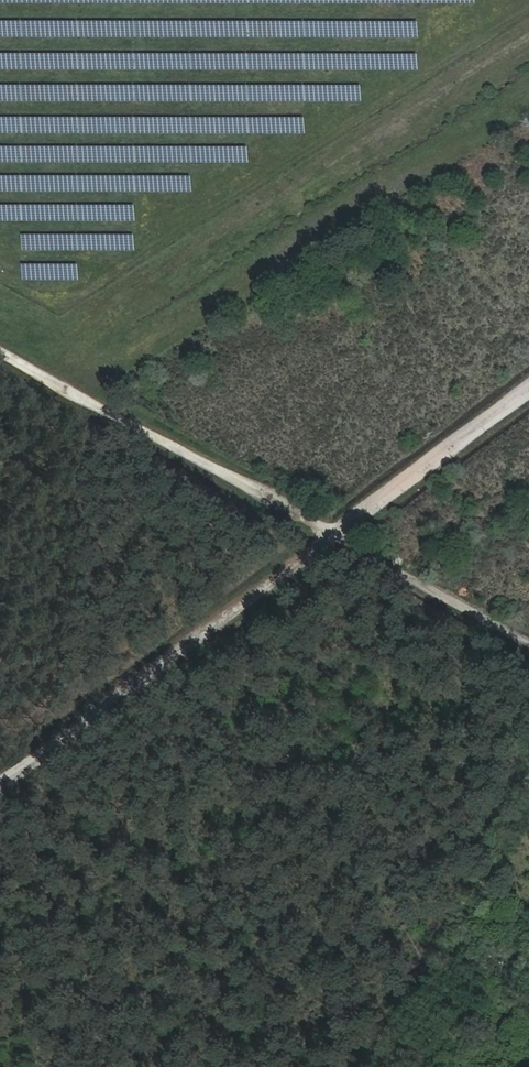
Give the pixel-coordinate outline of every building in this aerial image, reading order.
[(407,22),(407,36),(418,36),(418,22),(407,22)] [(287,100),(361,101),(361,86),(287,85),(287,100)] [(118,191),(139,189),(137,177),(129,178),(130,184),(117,185),(118,191)] [(97,218),(135,220),(135,206),(97,204),(97,218)] [(53,279),(53,265),(22,265),(22,279),(53,279)] [(78,279),(78,265),(62,266),(62,279),(78,279)]
